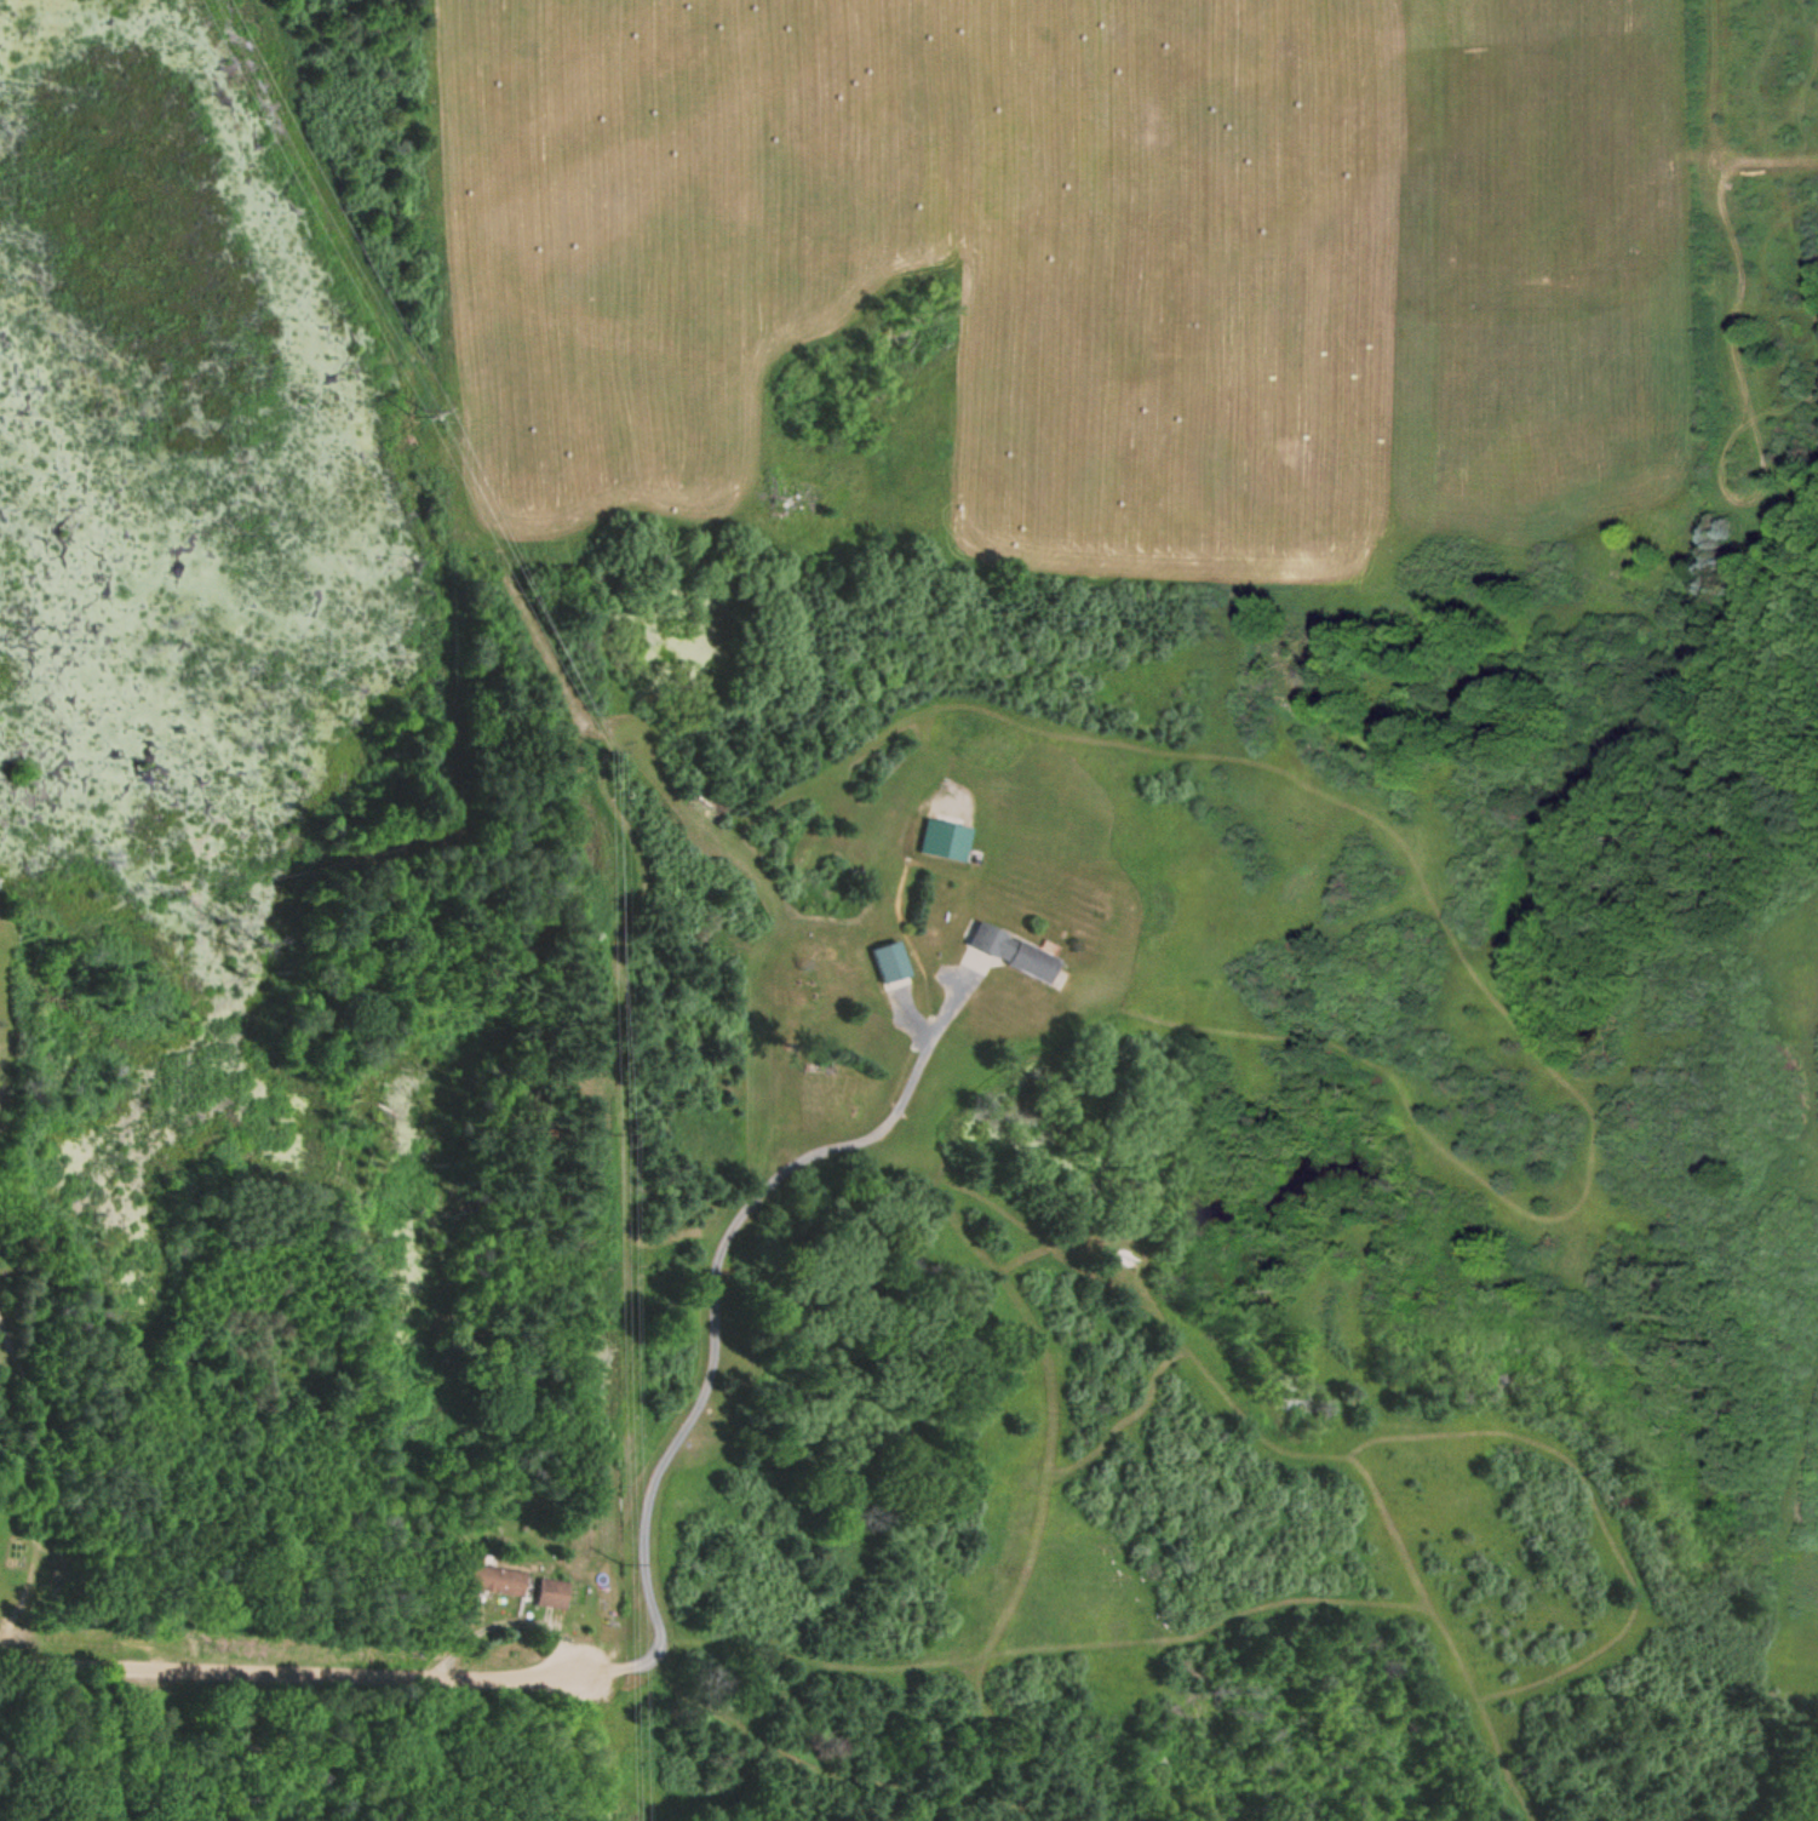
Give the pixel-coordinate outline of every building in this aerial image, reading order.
[(964,862),(971,827),(925,818),(918,853),(964,862)] [(1049,983),(1059,958),(976,923),(966,948),(1049,983)] [(870,950),(882,985),(910,975),(898,941),(870,950)] [(521,1597),(525,1571),(472,1564),(468,1589),(521,1597)] [(564,1609),(568,1581),(538,1577),(535,1605),(564,1609)]
